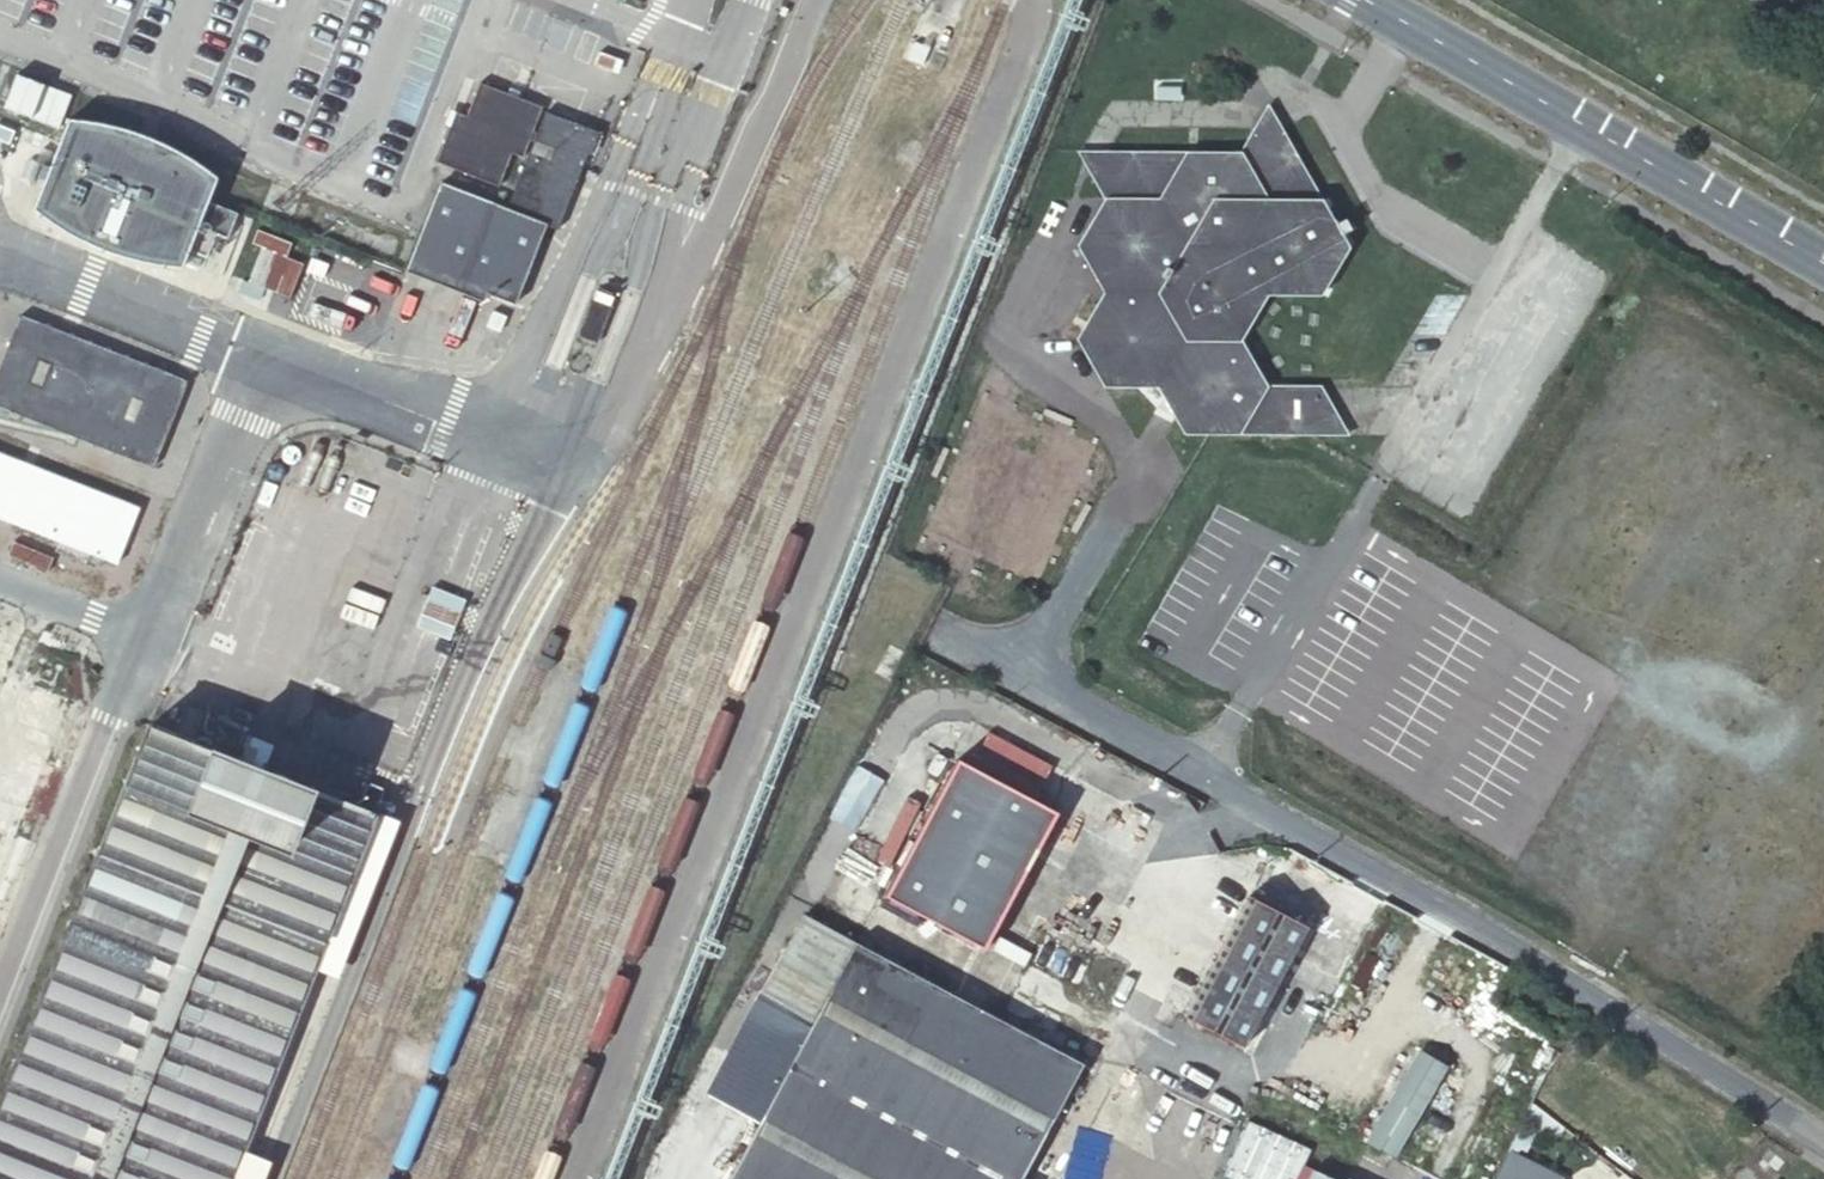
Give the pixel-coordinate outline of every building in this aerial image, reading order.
[(17,79),(7,116),(63,131),(73,94),(17,79)] [(1182,433),(1346,434),(1320,385),(1265,384),(1239,338),(1266,294),(1320,295),(1347,247),(1265,106),(1238,153),(1077,153),(1103,199),(1076,246),(1103,292),(1077,339),(1104,386),(1159,387),(1182,433)] [(485,295),(514,305),(543,234),(549,237),(580,159),(585,162),(596,133),(544,113),(534,138),(530,136),(536,121),(518,114),(507,142),(524,150),(525,145),(529,147),(503,212),(442,189),(406,278),(480,306),(485,295)] [(70,122),(35,212),(38,214),(60,231),(65,234),(71,238),(90,247),(104,253),(121,260),(135,264),(143,266),(158,269),(181,272),(188,255),(198,228),(216,183),(207,175),(194,166),(173,154),(164,149),(156,145),(140,138),(132,135),(122,132),(111,130),(88,125),(75,122),(70,122)] [(497,183),(510,186),(519,165),(506,160),(497,183)] [(199,229),(198,228),(188,255),(206,262),(211,248),(212,251),(213,252),(217,254),(219,255),(222,254),(224,252),(225,250),(225,246),(224,243),(220,241),(221,240),(215,238),(216,236),(209,234),(209,231),(207,228),(206,227),(203,227),(201,227),(199,229)] [(20,315),(0,367),(0,401),(153,463),(184,382),(20,315)] [(91,553),(111,501),(0,455),(0,515),(56,537),(49,553),(80,563),(85,550),(91,553)] [(22,802),(62,702),(30,690),(0,768),(0,794),(22,802)] [(375,809),(153,726),(0,1118),(0,1178),(230,1178),(375,809)] [(882,896),(983,949),(1056,811),(954,758),(882,896)] [(19,812),(0,805),(0,860),(19,812)] [(1183,1013),(1241,1045),(1304,929),(1245,897),(1183,1013)] [(1082,1064),(854,943),(727,1178),(1021,1178),(1082,1064)] [(1364,1141),(1391,1154),(1443,1065),(1417,1053),(1364,1141)] [(1506,1154),(1494,1178),(1558,1178),(1506,1154)]
